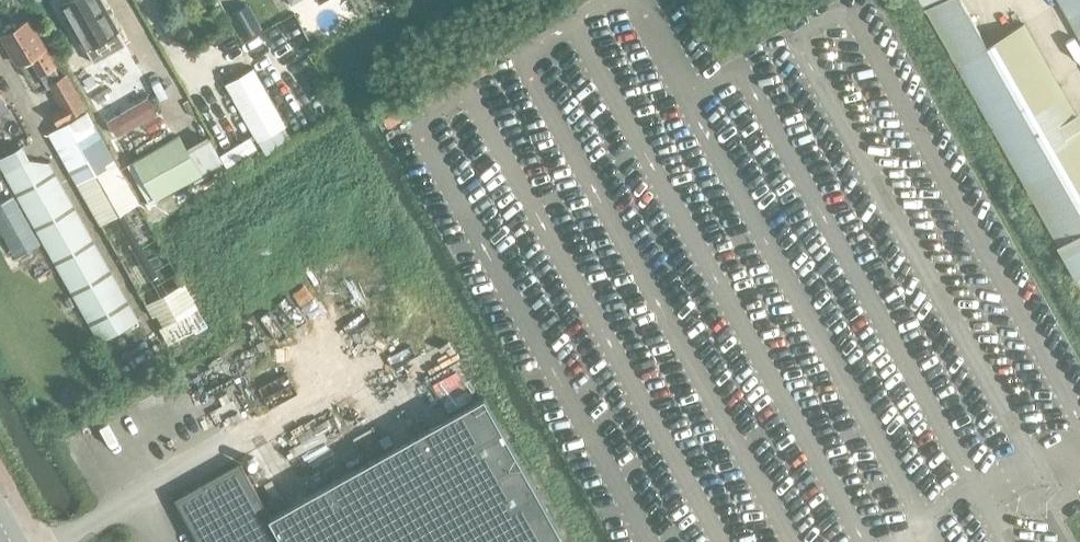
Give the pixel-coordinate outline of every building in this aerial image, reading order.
[(117,30),(101,0),(67,0),(61,4),(86,47),(117,30)] [(1074,276),(1079,272),(1079,121),(1024,22),(984,44),(960,0),(939,0),(925,8),(1060,244),(1057,246),(1074,276)] [(1079,39),(1079,0),(1058,0),(1079,39)] [(247,5),(230,14),(243,38),(260,29),(247,5)] [(2,33),(20,64),(31,58),(40,76),(62,63),(34,15),(14,26),(11,25),(7,28),(6,31),(2,33)] [(254,64),(225,81),(258,139),(287,122),(254,64)] [(50,111),(59,126),(73,119),(71,116),(87,107),(67,71),(48,83),(60,105),(50,111)] [(142,74),(123,85),(133,102),(152,92),(142,74)] [(0,94),(0,113),(8,108),(0,94)] [(148,96),(109,118),(118,133),(157,111),(148,96)] [(87,111),(73,119),(59,126),(49,132),(159,327),(189,311),(199,331),(208,325),(87,111)] [(179,134),(126,164),(150,206),(158,202),(156,198),(201,172),(179,134)] [(250,135),(219,154),(227,165),(257,147),(250,135)] [(49,161),(29,158),(22,145),(0,158),(0,164),(100,340),(138,319),(49,161)] [(35,234),(13,195),(0,202),(0,229),(10,247),(35,234)] [(449,407),(472,395),(458,367),(435,378),(449,407)] [(484,394),(271,514),(242,464),(176,501),(199,541),(568,541),(484,394)]
